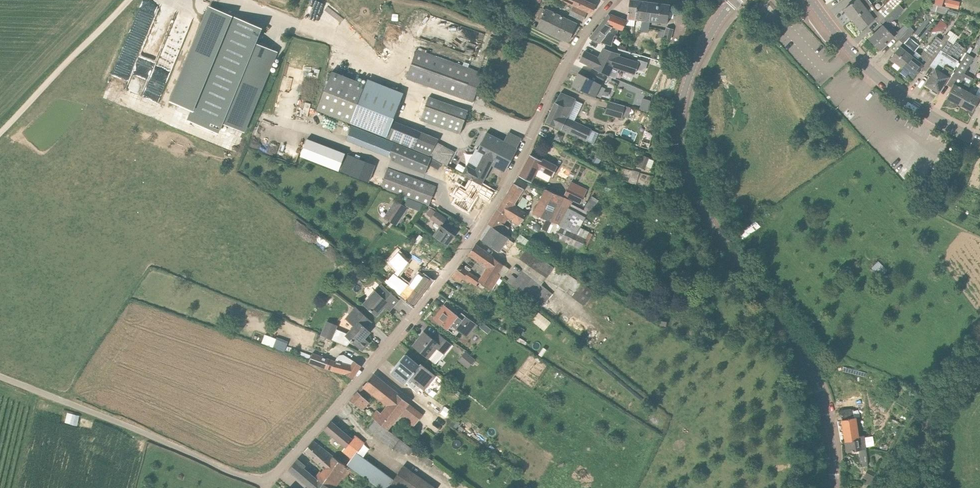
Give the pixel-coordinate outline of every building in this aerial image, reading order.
[(587,12),(587,11),(592,13),(595,5),(584,0),(561,0),(573,5),(573,6),(587,12)] [(636,19),(634,30),(640,31),(641,25),(647,27),(648,27),(649,21),(646,21),(648,2),(631,0),(630,0),(629,4),(637,5),(636,19)] [(872,4),(869,0),(855,0),(844,9),(849,14),(848,15),(851,19),(852,18),(853,19),(872,4)] [(880,23),(887,15),(888,16),(899,4),(895,0),(894,0),(880,15),(872,4),(853,19),(854,20),(853,21),(856,25),(857,24),(861,29),(874,19),(874,20),(876,18),(880,23)] [(945,6),(957,9),(958,2),(951,0),(947,0),(945,6)] [(667,23),(670,5),(648,2),(646,21),(649,21),(667,23)] [(930,10),(944,14),(946,7),(932,3),(930,10)] [(629,4),(627,18),(636,19),(637,5),(629,4)] [(889,23),(904,9),(899,4),(888,16),(887,15),(880,23),(883,26),(870,39),(880,49),(895,35),(898,39),(909,29),(908,28),(904,25),(897,32),(889,23)] [(583,20),(587,12),(573,6),(570,14),(583,20)] [(208,9),(168,102),(188,111),(184,121),(213,133),(218,124),(240,133),(240,132),(274,52),(253,43),(259,30),(208,9)] [(546,10),(537,28),(568,42),(577,24),(546,10)] [(590,38),(597,43),(600,43),(601,43),(612,46),(614,36),(616,37),(619,30),(623,31),(624,28),(607,23),(612,15),(611,15),(609,14),(590,38)] [(624,28),(626,21),(612,15),(607,23),(624,28)] [(940,20),(931,32),(932,33),(934,34),(943,32),(947,26),(946,24),(940,20)] [(902,68),(914,52),(904,43),(915,31),(911,26),(908,28),(909,29),(898,39),(899,40),(898,41),(901,44),(890,58),(890,59),(891,59),(902,68)] [(667,27),(664,38),(670,40),(673,29),(667,27)] [(948,40),(950,37),(947,35),(945,35),(942,40),(937,36),(925,53),(922,56),(916,52),(915,52),(914,52),(902,68),(913,77),(923,65),(928,69),(933,61),(947,40),(948,40)] [(947,40),(933,61),(930,66),(935,69),(925,85),(926,85),(938,92),(938,93),(955,70),(954,69),(959,61),(946,53),(948,51),(958,58),(965,48),(955,41),(953,44),(948,40),(947,40)] [(636,72),(638,61),(618,56),(619,53),(604,49),(599,58),(585,51),(580,60),(595,67),(594,68),(609,75),(613,66),(636,72)] [(416,50),(406,78),(473,102),(484,73),(416,50)] [(652,50),(650,56),(657,59),(659,53),(652,50)] [(959,105),(967,91),(970,85),(961,80),(974,58),(966,53),(952,75),(956,77),(946,98),(947,98),(959,105)] [(398,123),(397,123),(394,121),(392,120),(403,93),(367,79),(365,85),(332,72),(317,109),(350,122),(369,130),(369,129),(387,136),(386,137),(391,140),(398,123)] [(605,79),(590,72),(587,78),(578,73),(572,86),(596,97),(605,79)] [(972,112),(979,98),(977,96),(967,91),(959,105),(972,112)] [(550,113),(565,120),(576,99),(560,93),(555,102),(550,113)] [(429,97),(421,120),(460,134),(468,111),(429,97)] [(643,98),(639,109),(647,111),(650,100),(643,98)] [(622,118),(625,106),(616,103),(608,101),(605,113),(622,118)] [(578,127),(565,120),(550,113),(546,122),(586,140),(591,129),(580,124),(578,127)] [(395,143),(432,159),(447,166),(453,152),(436,143),(438,139),(398,123),(391,140),(390,141),(394,143),(395,143)] [(394,143),(390,141),(351,126),(347,137),(390,153),(389,155),(392,161),(425,174),(432,159),(395,143),(394,143)] [(516,148),(521,139),(509,132),(504,141),(486,132),(481,143),(477,140),(473,147),(475,149),(494,158),(491,164),(505,171),(517,149),(516,148)] [(307,135),(301,153),(339,167),(346,149),(307,135)] [(349,149),(341,172),(369,182),(372,173),(354,166),(359,152),(349,149)] [(480,184),(491,164),(494,158),(475,149),(461,175),(467,178),(480,184)] [(648,154),(645,153),(644,156),(642,155),(638,166),(644,168),(648,158),(647,157),(648,154)] [(542,160),(539,159),(530,154),(519,176),(531,182),(538,169),(552,177),(558,166),(543,159),(542,160)] [(600,160),(593,156),(590,162),(597,166),(600,160)] [(647,189),(650,182),(652,176),(621,168),(617,177),(644,188),(647,189)] [(380,187),(429,207),(436,187),(387,169),(380,187)] [(478,193),(490,200),(494,192),(480,184),(467,178),(462,185),(469,189),(458,205),(466,210),(478,193)] [(488,224),(489,224),(506,233),(509,227),(504,225),(508,218),(512,220),(512,221),(519,226),(528,213),(514,205),(524,189),(514,183),(498,209),(494,215),(488,224)] [(558,232),(561,226),(572,204),(573,201),(546,188),(534,214),(552,222),(549,228),(547,232),(556,236),(558,232)] [(580,204),(584,196),(568,188),(564,196),(580,204)] [(419,211),(422,204),(407,198),(405,205),(419,211)] [(384,218),(390,222),(396,226),(403,215),(391,207),(384,218)] [(445,219),(436,212),(431,219),(440,226),(445,219)] [(758,221),(740,230),(743,236),(761,227),(758,221)] [(506,234),(506,233),(489,224),(481,238),(500,252),(510,237),(506,234)] [(447,245),(455,235),(441,225),(434,235),(447,245)] [(561,226),(558,232),(556,236),(555,238),(581,250),(584,242),(589,232),(580,227),(577,232),(561,226)] [(510,282),(508,280),(504,278),(497,273),(502,265),(475,245),(469,254),(488,267),(480,279),(468,271),(460,266),(452,277),(460,282),(463,277),(488,294),(491,289),(499,295),(503,288),(505,290),(510,283),(510,282)] [(400,269),(408,258),(399,251),(390,262),(400,269)] [(874,267),(883,273),(888,266),(878,260),(874,267)] [(504,278),(509,270),(502,265),(497,273),(504,278)] [(542,285),(541,286),(523,271),(517,278),(512,275),(508,280),(510,282),(510,283),(541,308),(553,294),(542,285)] [(432,281),(424,275),(423,277),(418,273),(407,291),(391,277),(384,284),(414,305),(423,293),(432,281)] [(584,305),(594,291),(581,283),(572,297),(584,305)] [(399,300),(384,285),(379,291),(377,289),(364,303),(377,316),(385,307),(387,309),(391,305),(393,307),(399,300)] [(445,306),(434,319),(448,330),(453,323),(459,327),(456,330),(466,337),(476,324),(467,317),(462,322),(457,319),(459,317),(445,306)] [(368,335),(366,333),(368,330),(366,328),(371,322),(359,309),(348,321),(354,326),(347,333),(336,329),(338,326),(327,321),(321,335),(347,346),(352,341),(362,350),(369,343),(365,338),(368,335)] [(539,310),(533,318),(546,329),(552,321),(539,310)] [(434,339),(424,332),(413,345),(435,363),(444,353),(445,353),(453,342),(439,333),(434,339)] [(266,333),(263,342),(286,349),(289,340),(266,333)] [(475,360),(471,356),(465,352),(459,360),(468,368),(475,360)] [(309,362),(329,369),(334,361),(313,353),(309,362)] [(407,383),(420,366),(405,355),(391,372),(407,383)] [(361,366),(347,356),(342,363),(335,361),(334,361),(329,369),(332,370),(344,373),(345,373),(353,378),(361,366)] [(373,375),(364,386),(387,404),(381,413),(375,420),(383,426),(387,430),(402,411),(417,423),(423,415),(418,410),(408,403),(396,394),(373,375)] [(433,381),(439,385),(443,379),(437,375),(433,381)] [(905,389),(903,399),(914,400),(915,391),(905,389)] [(358,392),(350,401),(361,409),(368,402),(358,392)] [(854,418),(852,410),(841,412),(846,441),(858,440),(859,446),(861,446),(862,449),(866,449),(866,448),(864,435),(858,436),(855,418),(854,418)] [(79,423),(81,414),(69,412),(67,421),(79,423)] [(375,420),(368,430),(376,436),(383,426),(375,420)] [(331,421),(324,429),(346,446),(343,450),(352,457),(364,442),(355,435),(352,438),(331,421)] [(859,446),(858,440),(846,441),(847,452),(858,450),(860,464),(860,466),(868,465),(866,449),(862,449),(861,446),(859,446)] [(305,451),(325,469),(318,478),(332,487),(336,487),(350,468),(347,466),(346,466),(345,465),(343,463),(313,441),(305,451)] [(347,465),(378,487),(434,487),(403,466),(393,480),(357,453),(357,452),(355,454),(350,461),(347,465)] [(431,467),(433,463),(434,462),(427,457),(424,462),(431,467)] [(318,478),(318,480),(304,468),(306,466),(301,462),(297,459),(288,469),(310,487),(332,487),(318,478)] [(872,486),(878,474),(867,469),(864,475),(868,477),(866,483),(872,486)]
